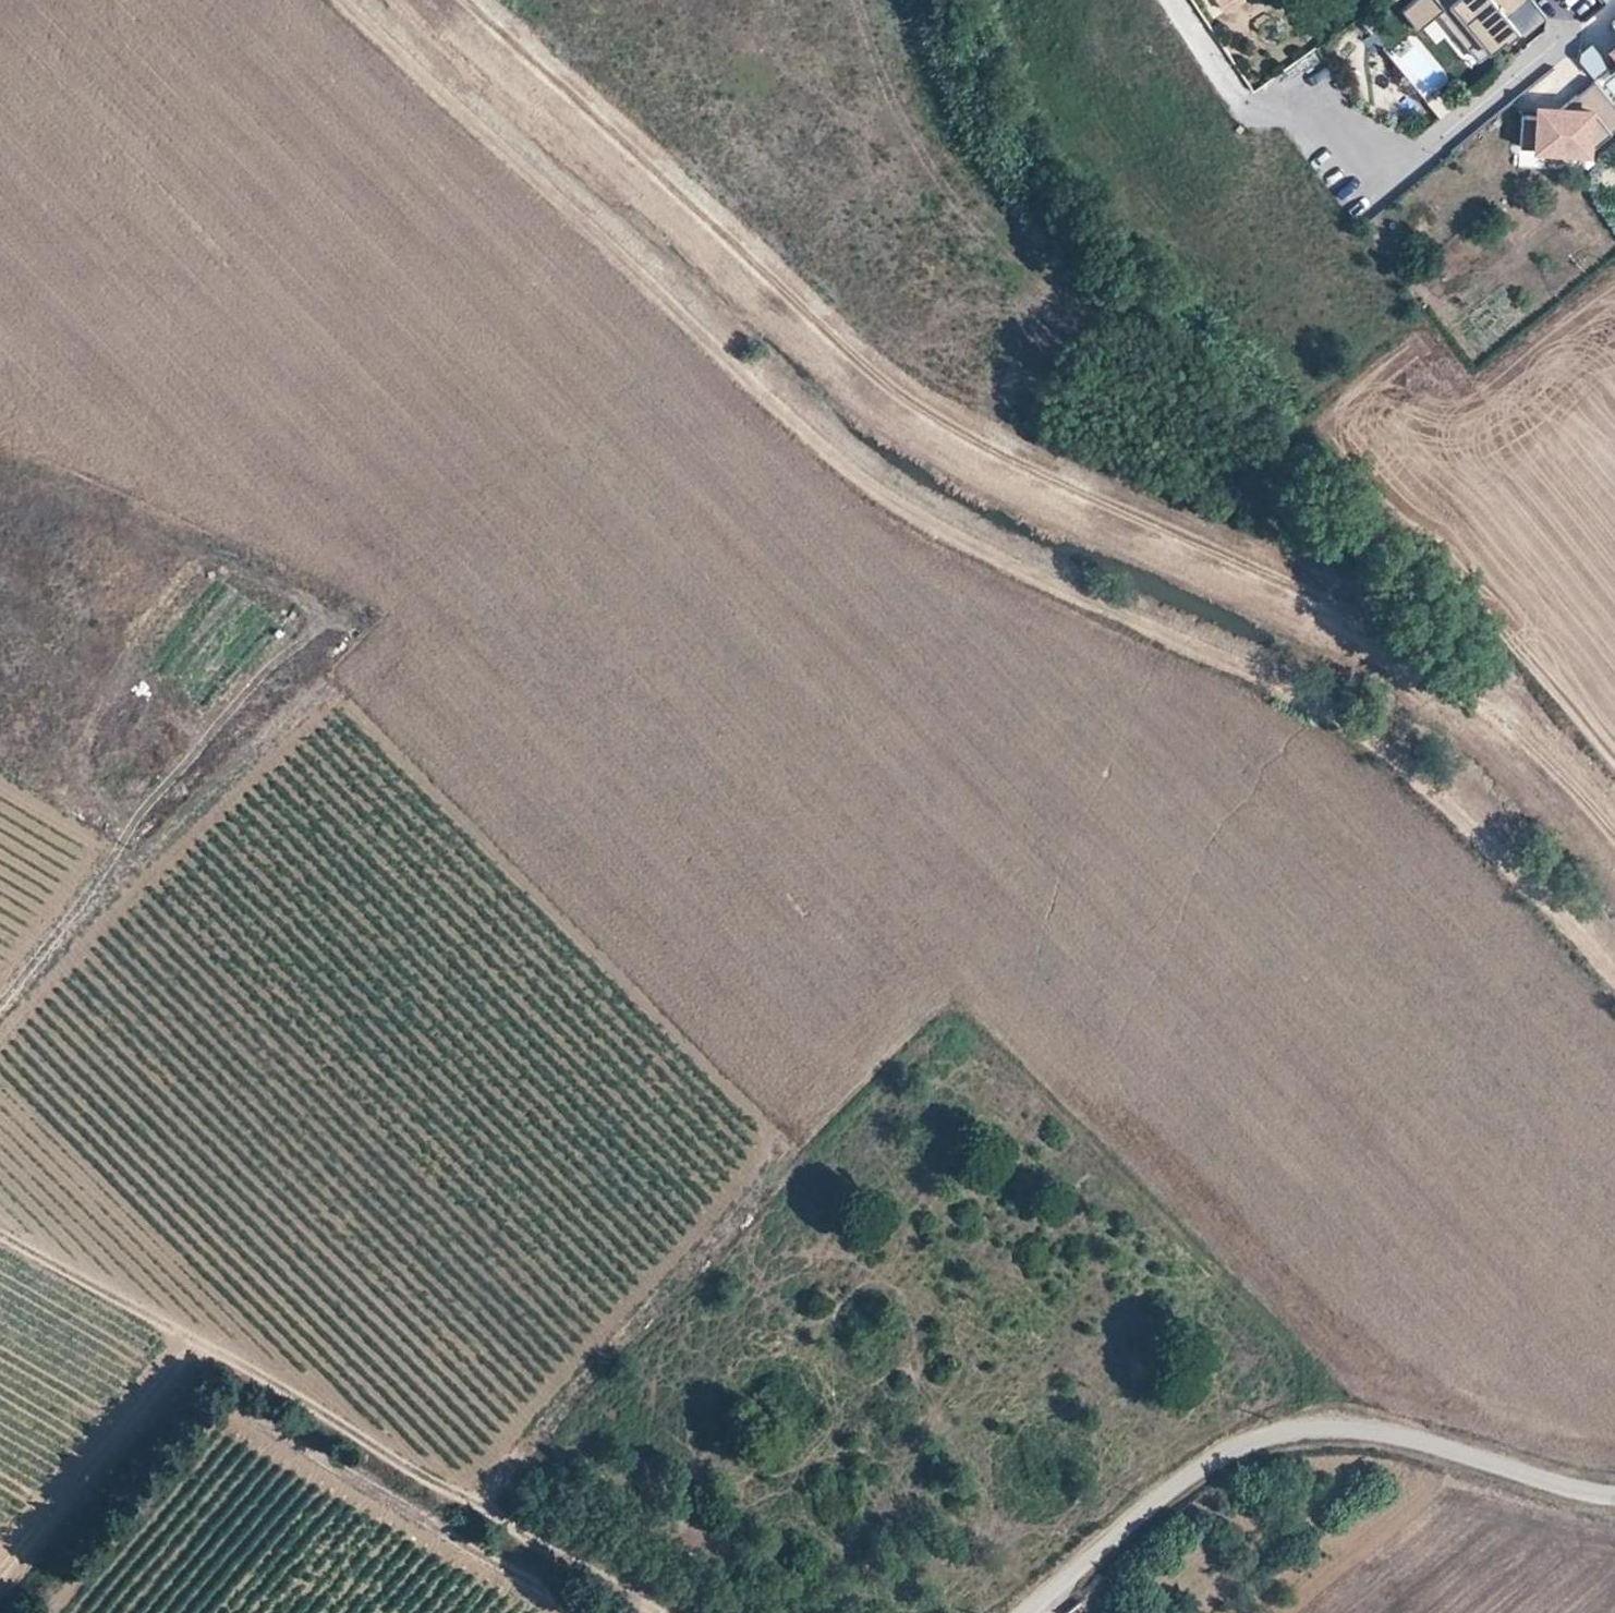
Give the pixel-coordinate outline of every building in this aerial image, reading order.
[(1401,8),(1417,28),(1435,13),(1451,0),(1411,0),(1401,8)] [(1454,0),(1451,0),(1435,13),(1474,61),(1478,57),(1468,44),(1472,41),(1457,23),(1466,15),(1454,0)] [(1466,15),(1457,23),(1472,41),(1468,44),(1478,57),(1506,35),(1503,32),(1513,23),(1506,14),(1523,0),(1454,0),(1466,15)] [(1368,7),(1359,13),(1369,26),(1378,19),(1368,7)] [(1516,26),(1513,23),(1503,32),(1506,35),(1516,26)] [(1614,120),(1614,101),(1593,74),(1574,92),(1532,90),(1530,107),(1520,107),(1517,137),(1586,144),(1614,120)]
